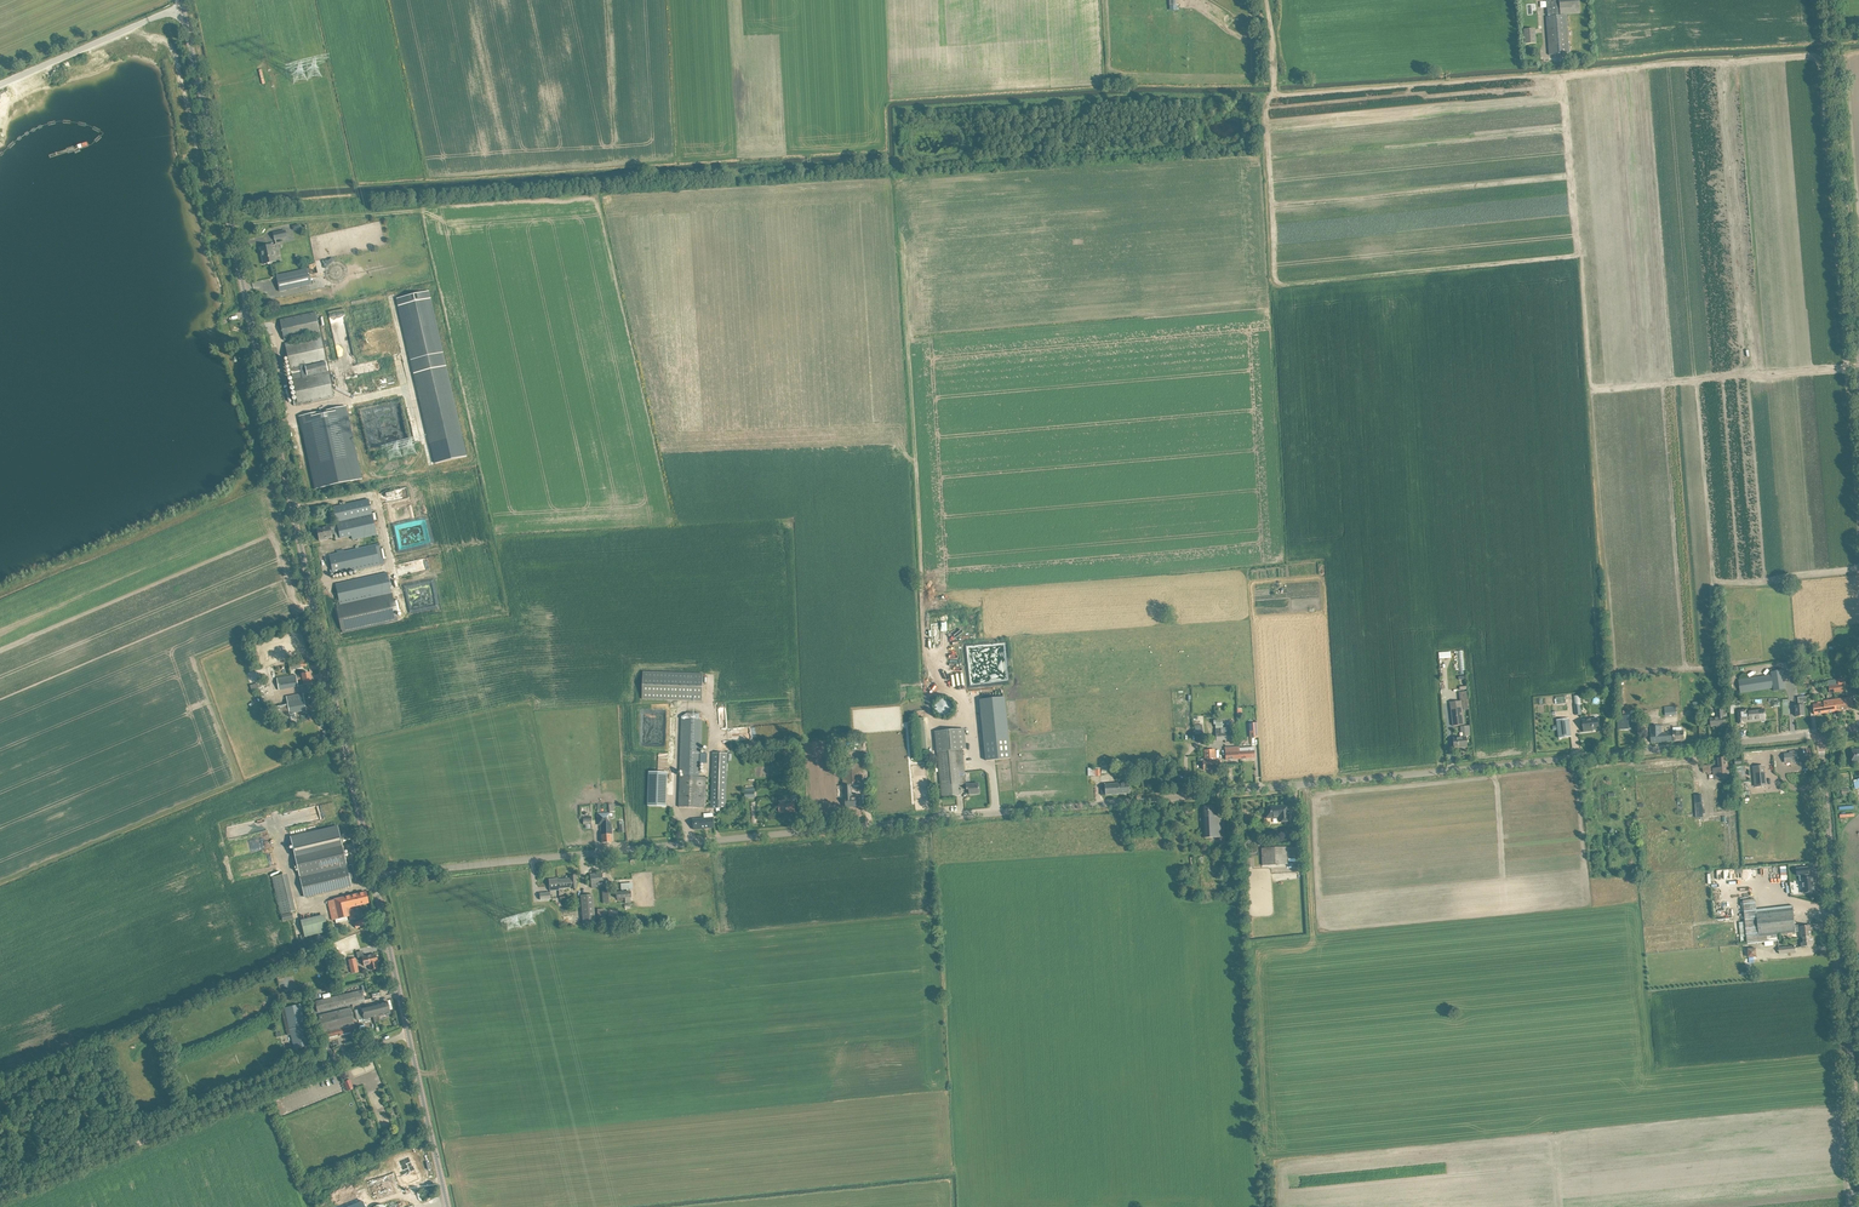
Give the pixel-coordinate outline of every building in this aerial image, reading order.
[(1548,15),(1559,14),(1558,0),(1547,0),(1548,15)] [(1560,14),(1580,14),(1579,0),(1559,0),(1560,14)] [(1546,17),(1546,23),(1549,55),(1569,53),(1566,15),(1546,17)] [(1527,44),(1539,43),(1537,28),(1525,29),(1527,44)] [(287,237),(285,230),(273,233),(274,240),(287,237)] [(272,245),(267,246),(261,247),(263,256),(262,256),(263,264),(276,261),(272,245)] [(309,268),(276,275),(277,277),(279,290),(285,289),(310,283),(311,283),(309,275),(311,274),(309,268)] [(429,291),(396,299),(429,444),(434,464),(467,456),(462,436),(429,291)] [(320,333),(315,312),(280,320),(284,340),(287,339),(288,343),(285,344),(290,370),(292,369),(294,379),(292,379),(298,405),(334,398),(320,336),(291,342),(290,339),(320,333)] [(379,385),(380,389),(395,386),(393,374),(372,378),(374,386),(379,385)] [(346,406),(299,416),(315,490),(362,480),(346,406)] [(369,499),(339,506),(333,507),(337,525),(338,532),(339,532),(340,539),(352,536),(352,540),(358,538),(377,534),(372,514),(369,499)] [(338,532),(337,525),(329,527),(317,529),(319,540),(332,537),(331,534),(338,532)] [(335,551),(330,552),(330,555),(327,555),(328,557),(329,556),(333,575),(384,564),(379,543),(335,553),(335,551)] [(387,572),(341,583),(335,584),(337,591),(334,592),(335,598),(338,597),(340,604),(340,605),(392,593),(387,572)] [(398,621),(392,593),(340,605),(340,604),(337,605),(343,633),(398,621)] [(308,666),(306,659),(288,663),(290,670),(308,666)] [(1771,675),(1738,680),(1740,693),(1773,688),(1774,691),(1786,689),(1783,670),(1771,672),(1771,675)] [(702,701),(703,673),(643,671),(642,699),(702,701)] [(312,684),(310,673),(304,674),(300,674),(301,675),(295,676),(295,675),(276,678),(278,690),(292,688),(298,687),(298,686),(312,684)] [(1832,686),(1829,687),(1830,693),(1844,691),(1843,685),(1843,684),(1845,684),(1844,678),(1843,678),(1837,679),(1838,685),(1832,686)] [(295,713),(312,710),(311,707),(310,707),(309,700),(304,701),(303,693),(286,696),(288,705),(272,708),(275,722),(282,721),(283,727),(297,724),(295,713)] [(1806,703),(1806,697),(1798,697),(1799,706),(1796,706),(1797,716),(1805,716),(1804,703),(1806,703)] [(1852,697),(1846,698),(1836,700),(1837,711),(1854,709),(1852,697)] [(942,716),(945,716),(946,716),(948,715),(950,714),(951,712),(952,710),(953,708),(953,707),(952,704),(952,703),(951,702),(950,701),(949,700),(947,699),(946,699),(944,699),(942,699),(940,700),(939,700),(937,702),(936,703),(935,705),(935,707),(935,709),(936,712),(937,714),(939,715),(941,716),(942,716)] [(1827,713),(1837,711),(1836,700),(1826,701),(1827,713)] [(1461,701),(1450,702),(1453,726),(1463,725),(1461,701)] [(1827,713),(1826,701),(1822,702),(1822,703),(1813,705),(1815,715),(1827,713)] [(1666,716),(1677,715),(1676,706),(1665,707),(1666,716)] [(1765,715),(1764,709),(1750,711),(1750,716),(1743,716),(1743,713),(1738,713),(1739,724),(1744,723),(1744,721),(1761,720),(1761,716),(1765,715)] [(1711,719),(1711,720),(1711,726),(1725,725),(1724,718),(1724,716),(1723,710),(1716,710),(1717,718),(1711,719)] [(682,716),(682,719),(680,771),(683,771),(683,776),(680,776),(679,807),(706,808),(707,777),(699,777),(699,772),(700,772),(702,720),(700,713),(687,713),(682,716)] [(1560,738),(1573,736),(1571,718),(1558,720),(1560,738)] [(1599,729),(1598,718),(1583,720),(1584,732),(1590,731),(1590,730),(1599,729)] [(1617,718),(1617,730),(1630,730),(1630,718),(1617,718)] [(1252,724),(1252,727),(1250,727),(1249,727),(1250,738),(1254,738),(1258,737),(1257,729),(1257,724),(1252,724)] [(1465,737),(1453,738),(1454,748),(1467,747),(1466,737),(1466,736),(1470,736),(1469,725),(1464,726),(1465,737)] [(1664,725),(1661,725),(1651,726),(1651,743),(1685,741),(1684,731),(1664,732),(1664,725)] [(1231,727),(1216,728),(1217,741),(1232,740),(1231,727)] [(964,729),(935,732),(942,797),(961,795),(961,790),(961,785),(960,778),(965,777),(962,749),(966,748),(964,729)] [(1009,739),(984,741),(986,760),(1011,758),(1009,739)] [(1240,752),(1239,746),(1225,747),(1226,753),(1226,760),(1240,759),(1240,752)] [(1240,746),(1239,746),(1240,752),(1240,759),(1255,758),(1254,747),(1248,748),(1240,749),(1240,746)] [(1216,760),(1215,750),(1204,750),(1204,756),(1205,762),(1204,762),(1203,759),(1201,759),(1201,768),(1204,768),(1204,770),(1220,769),(1220,762),(1221,762),(1221,760),(1216,760)] [(660,753),(659,763),(662,763),(662,765),(665,765),(665,761),(669,761),(669,753),(660,753)] [(713,753),(712,802),(711,808),(726,808),(727,754),(713,753)] [(1797,753),(1785,754),(1786,762),(1791,761),(1791,762),(1798,762),(1797,753)] [(1726,771),(1725,758),(1718,758),(1719,768),(1713,768),(1714,772),(1726,771)] [(847,765),(841,766),(842,780),(843,786),(844,785),(851,785),(863,784),(862,778),(861,764),(859,764),(847,765)] [(1764,765),(1753,766),(1755,787),(1766,786),(1764,765)] [(1701,769),(1702,771),(1703,771),(1703,773),(1707,772),(1708,774),(1711,774),(1711,772),(1710,766),(1703,766),(1703,769),(1701,769)] [(1747,766),(1738,766),(1737,780),(1746,781),(1747,766)] [(1726,771),(1714,772),(1714,779),(1731,778),(1731,770),(1726,771)] [(667,773),(649,772),(648,806),(666,807),(667,773)] [(969,790),(970,794),(979,793),(978,783),(961,785),(961,790),(969,790)] [(1101,785),(1101,789),(1101,795),(1129,793),(1129,783),(1105,785),(1101,785)] [(744,788),(745,798),(755,798),(754,788),(744,788)] [(1841,790),(1839,790),(1839,795),(1842,795),(1842,796),(1850,795),(1849,788),(1841,788),(1841,790)] [(850,794),(850,797),(845,798),(846,807),(859,806),(859,803),(860,803),(859,801),(859,797),(854,797),(854,794),(850,794)] [(1702,794),(1695,795),(1696,818),(1703,818),(1702,794)] [(779,800),(780,804),(779,804),(779,813),(795,812),(794,803),(785,804),(785,800),(779,800)] [(609,804),(609,811),(609,813),(598,814),(598,817),(598,825),(600,825),(602,843),(611,842),(611,834),(610,819),(615,818),(614,810),(614,804),(609,804)] [(1266,818),(1272,817),(1273,817),(1273,819),(1278,818),(1279,823),(1290,822),(1288,805),(1281,806),(1281,807),(1278,807),(1278,806),(1271,807),(1271,812),(1266,812),(1266,818)] [(1203,806),(1203,812),(1204,838),(1221,837),(1220,815),(1214,816),(1214,806),(1203,806)] [(704,818),(693,819),(694,830),(714,827),(713,817),(713,813),(704,814),(704,818)] [(583,816),(583,818),(583,825),(591,824),(591,816),(583,816)] [(337,826),(290,837),(295,856),(300,877),(304,897),(346,887),(352,886),(350,881),(355,880),(352,865),(347,866),(342,845),(337,826)] [(1292,849),(1292,847),(1262,849),(1263,865),(1288,864),(1287,859),(1290,859),(1289,849),(1292,849)] [(1254,858),(1246,858),(1246,868),(1254,867),(1254,858)] [(1813,875),(1813,865),(1798,865),(1799,876),(1813,875)] [(1782,875),(1789,875),(1789,866),(1781,866),(1782,875)] [(1719,878),(1726,878),(1725,869),(1714,870),(1715,876),(1719,876),(1719,878)] [(603,883),(602,873),(590,874),(591,884),(592,888),(598,887),(597,883),(603,883)] [(287,874),(272,878),(280,914),(295,911),(287,874)] [(558,889),(572,888),(572,890),(577,889),(576,876),(569,877),(570,879),(558,880),(557,878),(557,879),(558,890),(558,889)] [(1805,894),(1813,894),(1813,878),(1805,878),(1805,894)] [(558,890),(557,879),(549,879),(550,891),(558,890)] [(630,891),(616,892),(616,899),(617,898),(617,901),(625,900),(625,903),(631,903),(630,891)] [(353,907),(368,903),(366,892),(328,901),(333,920),(355,915),(353,907)] [(592,895),(581,896),(583,924),(595,923),(592,895)] [(1796,932),(1793,905),(1756,909),(1755,899),(1743,900),(1748,944),(1780,940),(1780,934),(1796,932)] [(325,917),(301,923),(304,937),(328,931),(325,917)] [(357,929),(368,925),(365,918),(354,923),(357,929)] [(1796,925),(1795,925),(1796,932),(1801,932),(1802,938),(1803,938),(1811,937),(1810,925),(1801,926),(1801,927),(1796,927),(1796,925)] [(1812,937),(1811,937),(1803,938),(1804,942),(1801,943),(1802,947),(1813,946),(1812,937)] [(1748,949),(1749,958),(1757,957),(1756,949),(1748,949)] [(376,963),(378,962),(377,961),(378,961),(378,960),(378,958),(377,958),(376,958),(376,955),(371,956),(371,955),(362,957),(364,966),(369,964),(371,970),(378,968),(376,963)] [(355,958),(348,960),(351,973),(358,971),(356,963),(355,958)] [(365,1001),(362,990),(344,995),(347,1005),(365,1001)] [(293,993),(283,995),(284,1001),(295,999),(293,993)] [(318,1012),(347,1005),(344,995),(315,1001),(318,1012)] [(390,1013),(387,1002),(361,1008),(361,1009),(355,1010),(358,1020),(360,1020),(364,1019),(390,1013)] [(303,1004),(300,1005),(300,1004),(284,1008),(284,1009),(282,1009),(288,1035),(291,1035),(294,1049),(300,1047),(301,1050),(304,1049),(303,1047),(310,1045),(307,1033),(310,1033),(303,1004)] [(356,1032),(350,1008),(318,1016),(322,1032),(323,1034),(324,1033),(327,1039),(356,1032)] [(353,1089),(350,1080),(344,1082),(348,1091),(353,1089)] [(403,1158),(392,1162),(396,1172),(393,1174),(398,1186),(400,1185),(401,1187),(414,1181),(408,1167),(407,1167),(403,1158)] [(332,1206),(364,1206),(359,1196),(332,1206)]
